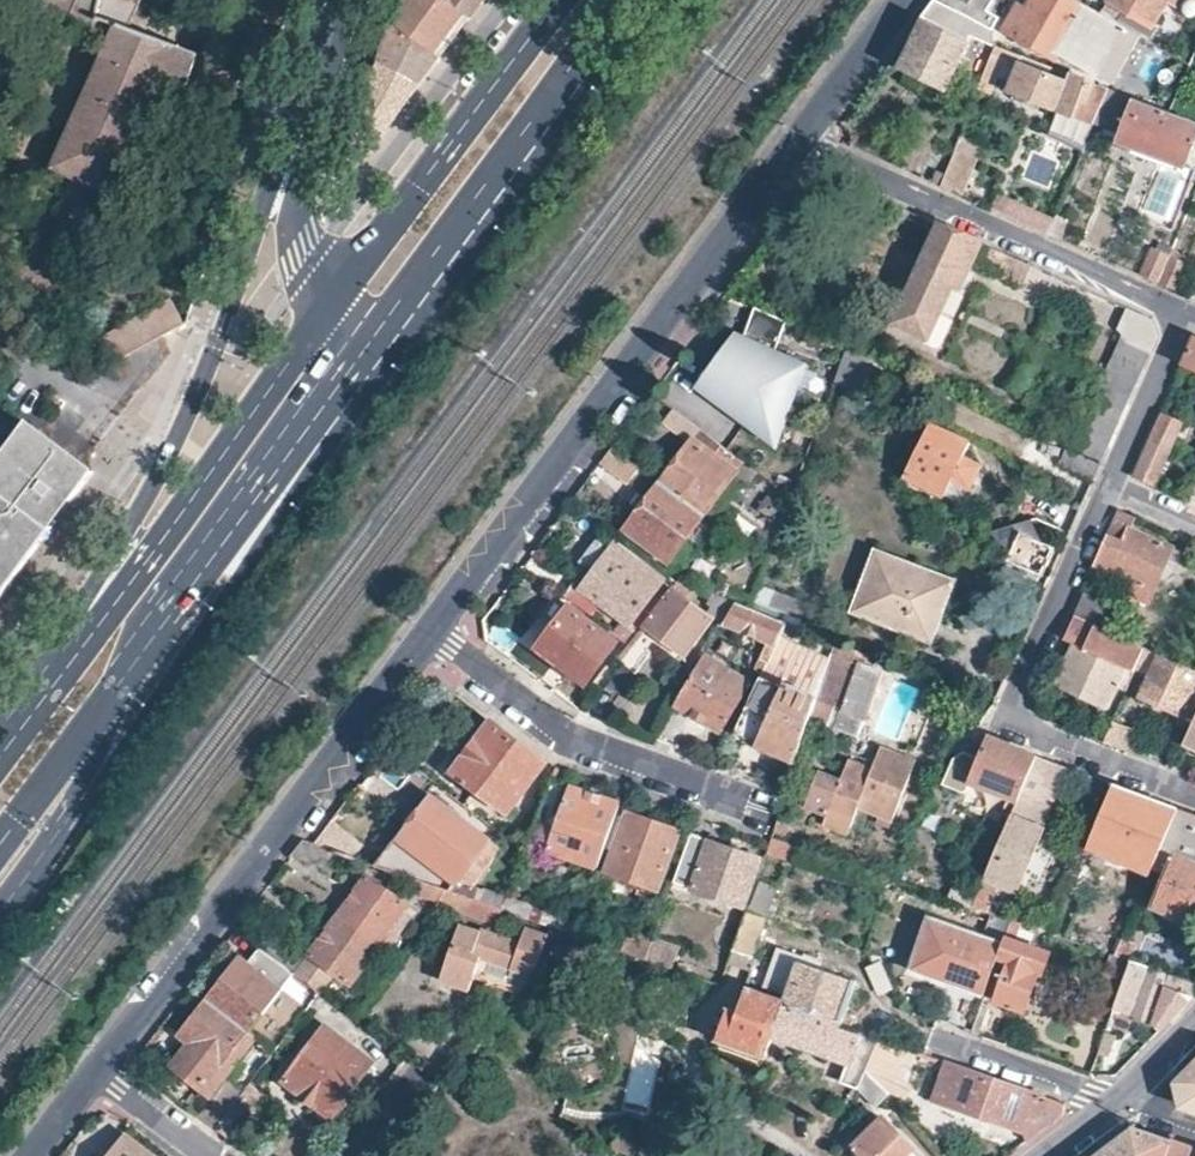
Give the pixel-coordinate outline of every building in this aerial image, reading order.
[(102,0),(46,0),(42,9),(64,19),(72,16),(75,18),(76,20),(96,33),(102,0)] [(141,0),(102,0),(96,33),(110,40),(105,54),(162,79),(186,90),(202,51),(129,26),(141,0)] [(389,19),(388,20),(430,50),(454,18),(460,10),(468,15),(478,0),(395,0),(389,19)] [(933,0),(921,17),(968,37),(969,34),(993,43),(992,31),(933,0)] [(1076,0),(1036,0),(1030,11),(1021,7),(1007,31),(1056,59),(1060,57),(1080,68),(1084,66),(1097,73),(1120,34),(1129,38),(1133,32),(1076,0)] [(1108,1),(1151,25),(1166,0),(1189,13),(1194,1),(1194,0),(1109,0),(1108,1)] [(436,56),(388,20),(383,35),(375,59),(414,86),(425,71),(436,56)] [(968,38),(925,20),(904,69),(946,88),(968,38)] [(1003,91),(1017,56),(995,46),(981,81),(1003,91)] [(162,79),(105,54),(72,129),(129,154),(155,97),(162,79)] [(1108,87),(1022,54),(1009,88),(1095,119),(1108,87)] [(414,86),(375,59),(364,93),(348,144),(337,176),(343,180),(380,131),(414,86)] [(42,99),(50,83),(39,78),(32,93),(42,99)] [(1108,87),(1095,119),(1109,124),(1115,112),(1128,115),(1122,129),(1118,138),(1182,162),(1192,138),(1194,140),(1194,123),(1132,100),(1134,96),(1108,87)] [(1115,112),(1109,124),(1122,129),(1128,115),(1115,112)] [(129,154),(72,129),(56,165),(76,174),(104,186),(114,190),(129,154)] [(976,159),(954,151),(941,185),(964,195),(976,159)] [(937,170),(932,181),(941,185),(946,173),(937,170)] [(104,186),(76,174),(62,204),(89,217),(104,186)] [(1048,233),(1054,219),(1044,215),(1039,229),(1048,233)] [(980,241),(941,223),(895,324),(927,339),(952,284),(960,288),(980,241)] [(215,239),(219,227),(207,224),(203,236),(215,239)] [(196,238),(194,242),(191,254),(208,260),(214,243),(202,240),(196,238)] [(1156,281),(1174,289),(1188,257),(1177,253),(1181,244),(1173,241),(1169,250),(1156,281)] [(1140,274),(1156,281),(1169,250),(1153,244),(1140,274)] [(170,299),(185,323),(188,322),(208,260),(191,254),(170,299)] [(185,323),(170,299),(103,335),(116,361),(145,346),(162,336),(185,323)] [(788,319),(757,305),(744,335),(738,348),(714,402),(778,448),(808,363),(776,348),(788,319)] [(1150,317),(1126,307),(1116,331),(1117,339),(1071,446),(1101,459),(1156,333),(1150,317)] [(738,348),(744,335),(735,331),(694,388),(714,402),(738,348)] [(1192,336),(1182,361),(1194,366),(1194,338),(1192,336)] [(860,350),(850,346),(841,370),(851,374),(860,350)] [(758,470),(674,407),(662,422),(690,443),(661,481),(704,513),(734,473),(748,483),(758,470)] [(52,523),(42,516),(58,495),(67,502),(89,473),(79,466),(39,437),(22,424),(0,454),(0,593),(52,523)] [(924,441),(913,437),(897,473),(950,496),(958,477),(979,486),(989,462),(976,457),(981,447),(931,425),(924,441)] [(1148,439),(1133,475),(1144,480),(1156,485),(1171,449),(1148,439)] [(641,465),(613,444),(600,461),(628,483),(641,465)] [(1071,446),(1067,445),(1057,469),(1090,484),(1096,469),(1101,459),(1071,446)] [(704,513),(661,481),(627,527),(669,559),(704,513)] [(61,511),(67,502),(58,495),(42,516),(52,523),(61,511)] [(1134,518),(1117,511),(1097,557),(1093,565),(1125,577),(1121,588),(1134,594),(1139,584),(1153,589),(1171,548),(1130,530),(1134,518)] [(1057,542),(1022,528),(1011,552),(1019,556),(1016,564),(1029,570),(1032,562),(1046,568),(1057,542)] [(575,580),(564,594),(594,617),(605,603),(640,629),(672,588),(661,580),(661,577),(615,542),(582,586),(575,580)] [(1153,589),(1163,593),(1182,553),(1171,548),(1153,589)] [(945,583),(865,549),(845,601),(926,635),(945,583)] [(714,620),(672,588),(640,630),(630,644),(618,659),(635,673),(662,637),(687,655),(714,620)] [(1118,610),(1081,593),(1082,597),(1074,614),(1109,630),(1118,610)] [(748,607),(736,603),(724,624),(775,642),(785,621),(748,607)] [(616,642),(568,605),(536,646),(585,683),(609,651),(618,658),(630,644),(620,637),(616,642)] [(1109,630),(1074,614),(1063,638),(1073,643),(1056,685),(1105,706),(1124,666),(1133,670),(1140,654),(1144,645),(1109,630)] [(1144,645),(1140,654),(1154,659),(1140,692),(1178,710),(1174,718),(1191,726),(1194,715),(1194,669),(1144,645)] [(814,704),(808,722),(826,728),(830,720),(858,730),(880,671),(831,653),(819,690),(814,704)] [(749,690),(701,661),(673,709),(721,738),(749,690)] [(819,690),(765,664),(760,677),(814,704),(819,690)] [(814,704),(760,677),(736,732),(798,752),(808,722),(814,704)] [(1191,726),(1183,744),(1194,749),(1194,715),(1191,726)] [(511,734),(491,719),(452,773),(506,813),(545,760),(511,734)] [(1136,730),(1112,721),(1104,742),(1128,750),(1136,730)] [(1009,743),(989,736),(970,781),(1017,800),(1036,753),(1009,743)] [(841,778),(819,770),(805,807),(827,816),(823,825),(847,835),(858,808),(892,822),(916,759),(882,745),(873,768),(850,758),(841,778)] [(1068,766),(1036,753),(1017,800),(1011,814),(972,904),(981,907),(990,886),(1014,895),(1042,828),(1031,825),(1047,786),(1058,789),(1068,766)] [(619,804),(550,780),(528,840),(598,864),(619,804)] [(970,781),(965,795),(1011,814),(1017,800),(970,781)] [(1139,793),(1114,783),(1090,844),(1151,867),(1176,807),(1139,793)] [(488,838),(432,796),(379,865),(450,890),(502,908),(507,895),(458,879),(488,838)] [(1177,808),(1160,847),(1176,853),(1155,907),(1194,923),(1194,814),(1177,808)] [(327,832),(363,849),(373,827),(337,810),(327,832)] [(680,830),(629,813),(608,871),(659,889),(680,830)] [(758,857),(689,833),(672,881),(740,904),(758,857)] [(797,844),(770,834),(768,841),(764,851),(791,861),(797,844)] [(301,838),(290,853),(323,865),(331,848),(313,842),(301,838)] [(370,876),(339,915),(383,948),(386,944),(380,939),(407,904),(370,876)] [(751,906),(767,914),(778,889),(762,881),(751,906)] [(502,908),(450,890),(440,905),(492,923),(495,917),(498,918),(502,908)] [(762,913),(745,907),(727,958),(745,964),(762,913)] [(459,921),(438,979),(468,990),(479,957),(530,975),(546,937),(526,929),(530,919),(505,910),(496,934),(459,921)] [(1001,939),(927,914),(912,956),(930,963),(927,974),(981,993),(1001,939)] [(276,933),(263,949),(295,973),(320,992),(336,972),(349,981),(374,948),(379,952),(383,948),(339,915),(307,957),(276,933)] [(1019,921),(1009,917),(982,993),(991,996),(994,999),(1024,1009),(1038,971),(1043,971),(1049,951),(1014,939),(1019,921)] [(651,940),(629,932),(622,950),(645,958),(651,940)] [(651,940),(645,958),(671,967),(677,949),(651,940)] [(775,947),(759,993),(837,1020),(850,980),(797,961),(799,955),(775,947)] [(1130,958),(1110,951),(1099,985),(1117,993),(1130,958)] [(239,958),(208,1000),(250,1031),(280,990),(239,958)] [(1130,958),(1117,993),(1113,1006),(1151,1019),(1165,984),(1191,994),(1194,990),(1194,981),(1130,958)] [(320,992),(295,973),(285,985),(310,1004),(320,992)] [(759,993),(744,985),(735,1017),(723,1014),(714,1042),(764,1059),(772,1039),(825,1057),(826,1053),(848,1061),(842,1082),(862,1089),(867,1076),(880,1038),(837,1020),(759,993)] [(250,1031),(208,1000),(181,1035),(191,1044),(172,1069),(203,1092),(250,1031)] [(372,1061),(326,1026),(285,1079),(330,1114),(372,1061)] [(242,1042),(267,1061),(275,1050),(250,1031),(242,1042)] [(907,1047),(880,1038),(867,1076),(889,1097),(907,1047)] [(1172,1081),(1180,1105),(1194,1110),(1194,1058),(1172,1081)] [(1063,1102),(945,1061),(932,1100),(1020,1130),(1025,1115),(1047,1123),(1062,1113),(1063,1102)] [(227,1076),(198,1114),(215,1126),(244,1089),(227,1076)] [(867,1076),(862,1089),(861,1092),(880,1109),(891,1099),(889,1097),(867,1076)] [(882,1115),(856,1142),(865,1152),(861,1155),(924,1155),(925,1155),(882,1115)] [(1192,1147),(1176,1141),(1131,1125),(1091,1155),(1189,1155),(1192,1147)] [(127,1135),(111,1155),(154,1155),(127,1135)]
